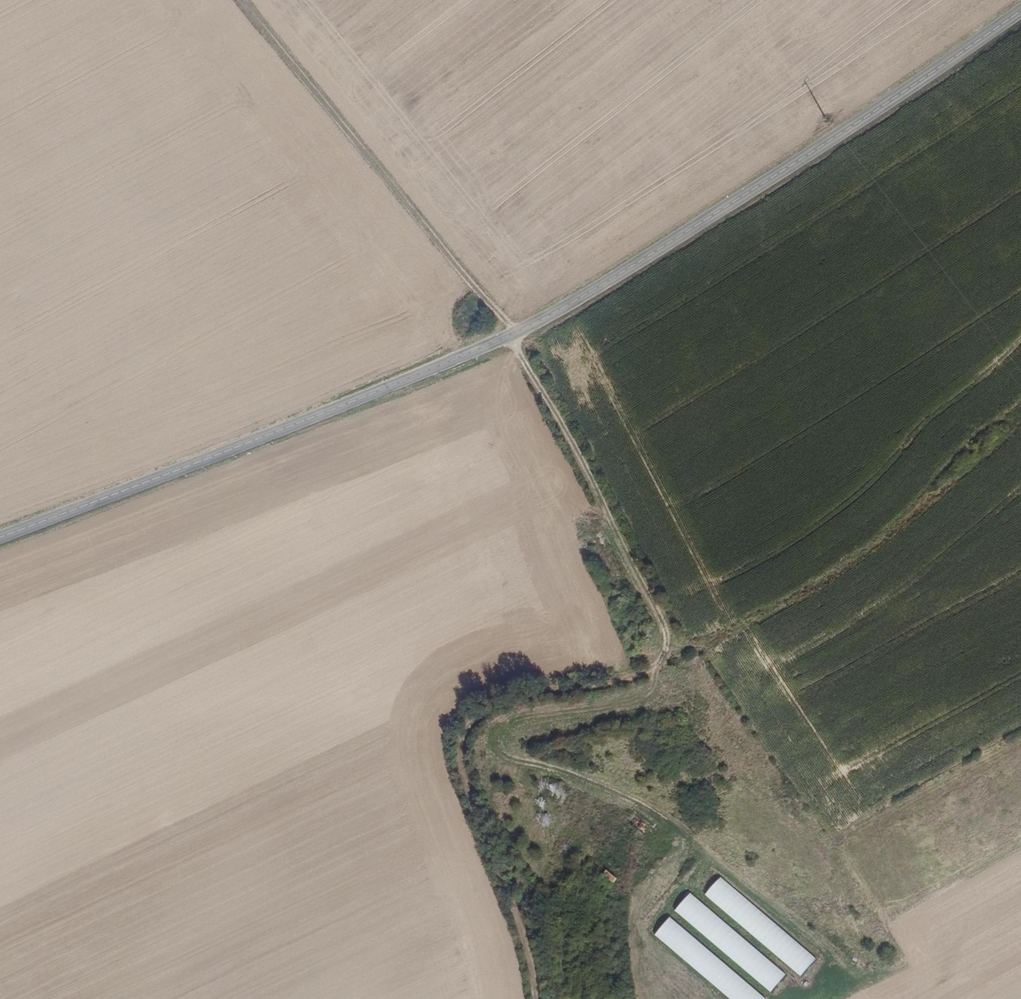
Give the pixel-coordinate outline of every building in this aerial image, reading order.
[(638,828),(654,839),(659,831),(643,820),(638,828)] [(618,877),(608,869),(602,875),(612,884),(618,877)] [(800,977),(816,959),(720,876),(704,894),(800,977)] [(770,993),(785,975),(690,893),(674,911),(770,993)] [(670,917),(655,935),(729,998),(765,998),(670,917)]
